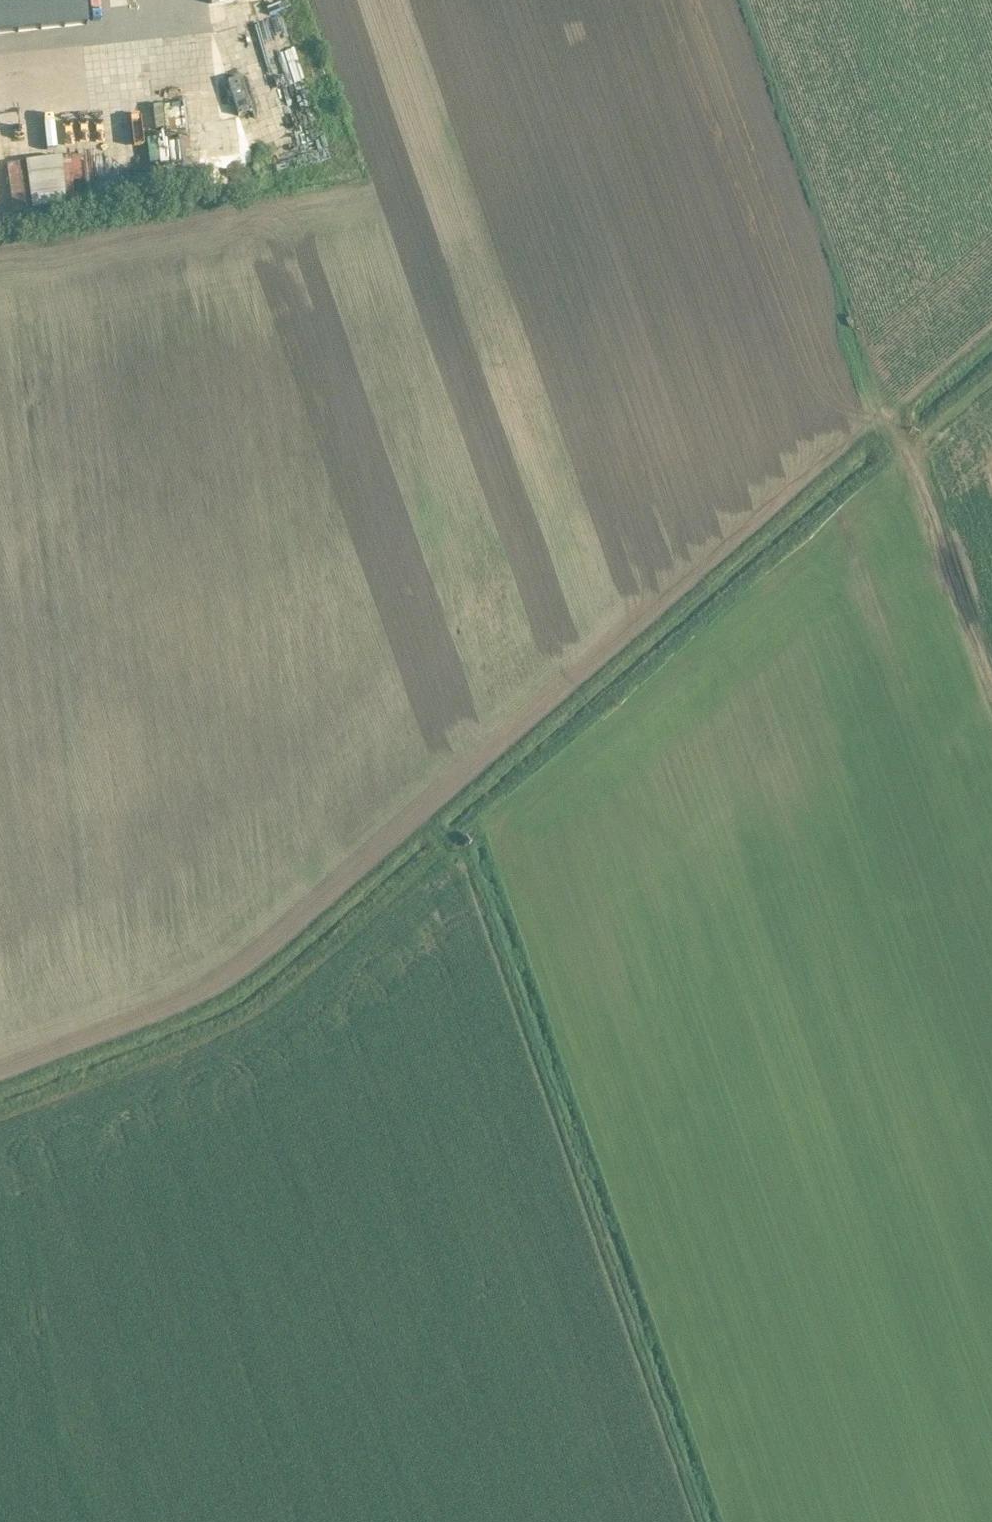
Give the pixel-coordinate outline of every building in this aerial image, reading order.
[(81,22),(78,0),(0,0),(0,30),(81,22)]
